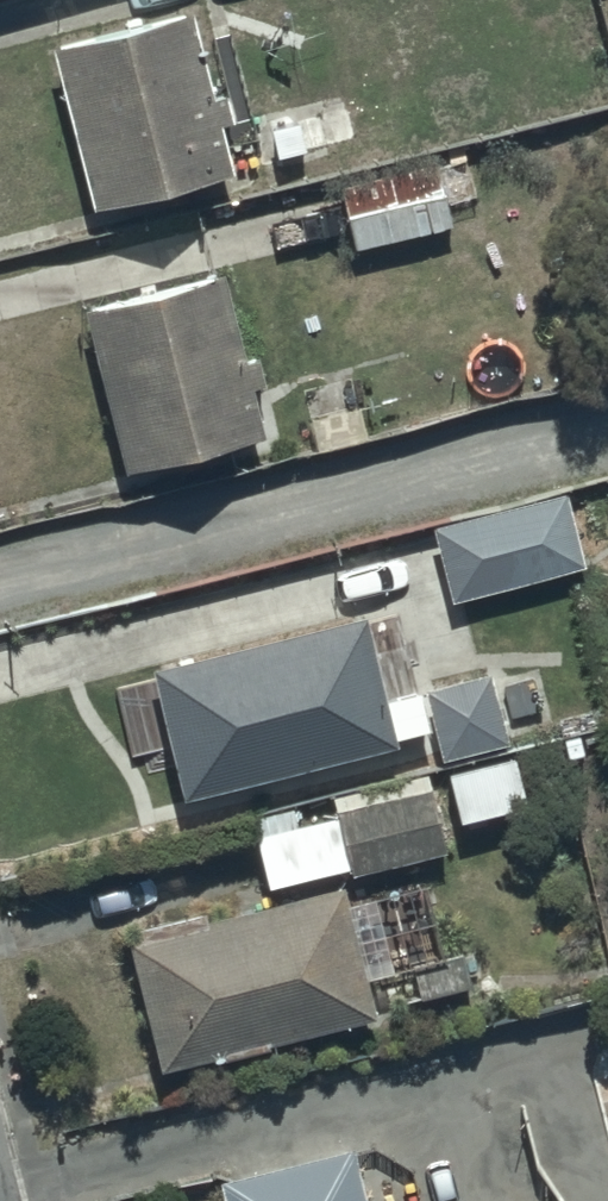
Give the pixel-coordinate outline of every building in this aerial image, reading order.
[(186,16),(43,47),(80,212),(223,181),(211,127),(221,125),(214,93),(204,96),(186,16)] [(274,132),(283,159),(305,151),(296,125),(274,132)] [(346,251),(423,234),(408,162),(330,179),(346,251)] [(219,274),(75,306),(112,475),(254,443),(242,390),(264,385),(256,352),(238,357),(219,274)] [(425,523),(442,601),(579,567),(560,490),(425,523)] [(156,747),(170,802),(386,746),(384,739),(425,729),(434,761),(497,744),(479,673),(374,699),(353,617),(139,672),(143,686),(134,688),(149,749),(156,747)] [(340,876),(443,853),(427,785),(331,807),(333,816),(247,836),(259,889),(339,872),(340,876)] [(371,1017),(341,887),(118,941),(151,1067),(371,1017)] [(213,1185),(217,1200),(355,1200),(344,1151),(213,1185)]
